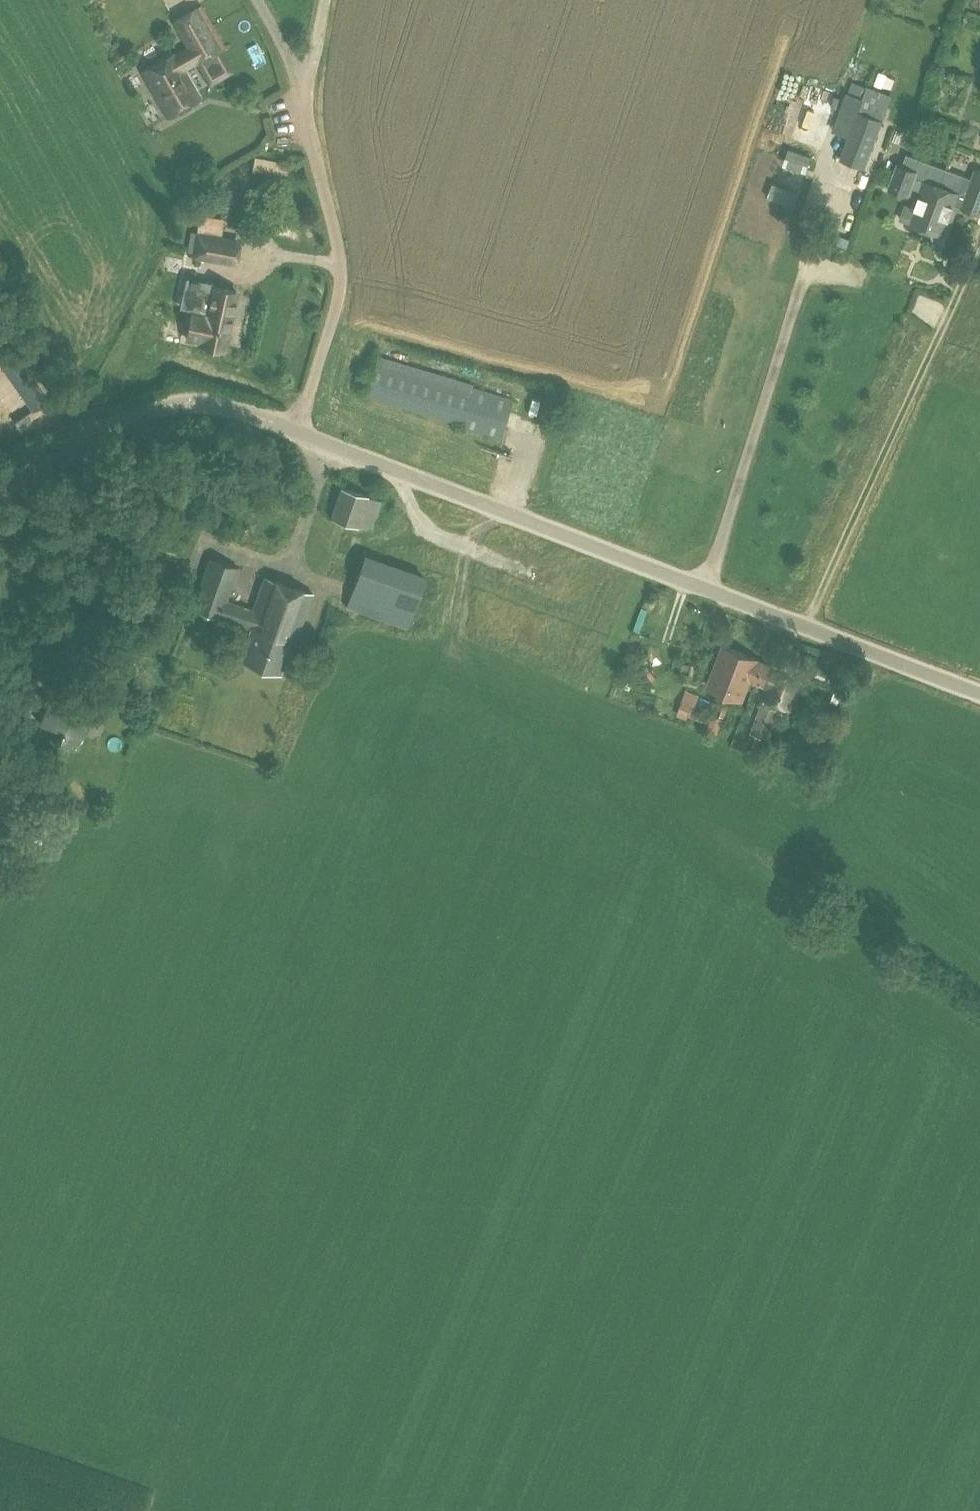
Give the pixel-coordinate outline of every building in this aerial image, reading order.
[(170,20),(186,46),(196,64),(208,83),(233,68),(195,5),(170,20)] [(196,64),(186,46),(143,70),(168,117),(200,99),(185,70),(196,64)] [(883,122),(858,113),(842,159),(867,168),(883,122)] [(789,148),(786,157),(808,164),(811,156),(789,148)] [(966,175),(908,153),(903,164),(900,163),(890,187),(908,194),(909,191),(916,193),(912,205),(909,203),(903,218),(942,233),(948,219),(952,220),(957,207),(978,215),(979,211),(979,171),(976,169),(973,178),(966,175)] [(800,191),(773,182),(768,195),(795,204),(800,191)] [(192,258),(237,265),(241,238),(221,235),(224,218),(199,214),(192,258)] [(237,291),(198,283),(187,339),(199,341),(198,343),(225,348),(237,291)] [(13,349),(0,358),(0,366),(32,410),(48,399),(13,349)] [(460,427),(501,439),(513,398),(472,386),(471,388),(376,360),(365,395),(461,423),(460,427)] [(30,422),(25,414),(15,422),(20,429),(30,422)] [(361,526),(372,530),(382,499),(370,496),(340,486),(332,517),(361,526)] [(241,658),(279,672),(291,640),(295,642),(313,593),(265,576),(254,608),(228,599),(239,567),(209,556),(191,606),(252,626),(241,658)] [(408,628),(420,593),(359,572),(346,606),(408,628)] [(709,688),(743,701),(752,679),(757,681),(765,662),(725,647),(709,688)] [(763,694),(794,706),(804,677),(765,662),(757,681),(766,684),(763,694)] [(61,742),(76,748),(92,709),(76,703),(73,710),(48,700),(40,722),(65,732),(61,742)] [(714,713),(725,717),(729,706),(718,702),(714,713)] [(691,707),(682,703),(677,715),(687,719),(691,707)] [(752,743),(763,747),(766,738),(772,740),(777,728),(771,726),(778,710),(761,704),(750,732),(756,734),(752,743)] [(723,719),(714,716),(709,729),(718,733),(723,719)] [(819,763),(825,765),(831,748),(816,742),(812,750),(823,754),(819,763)]
